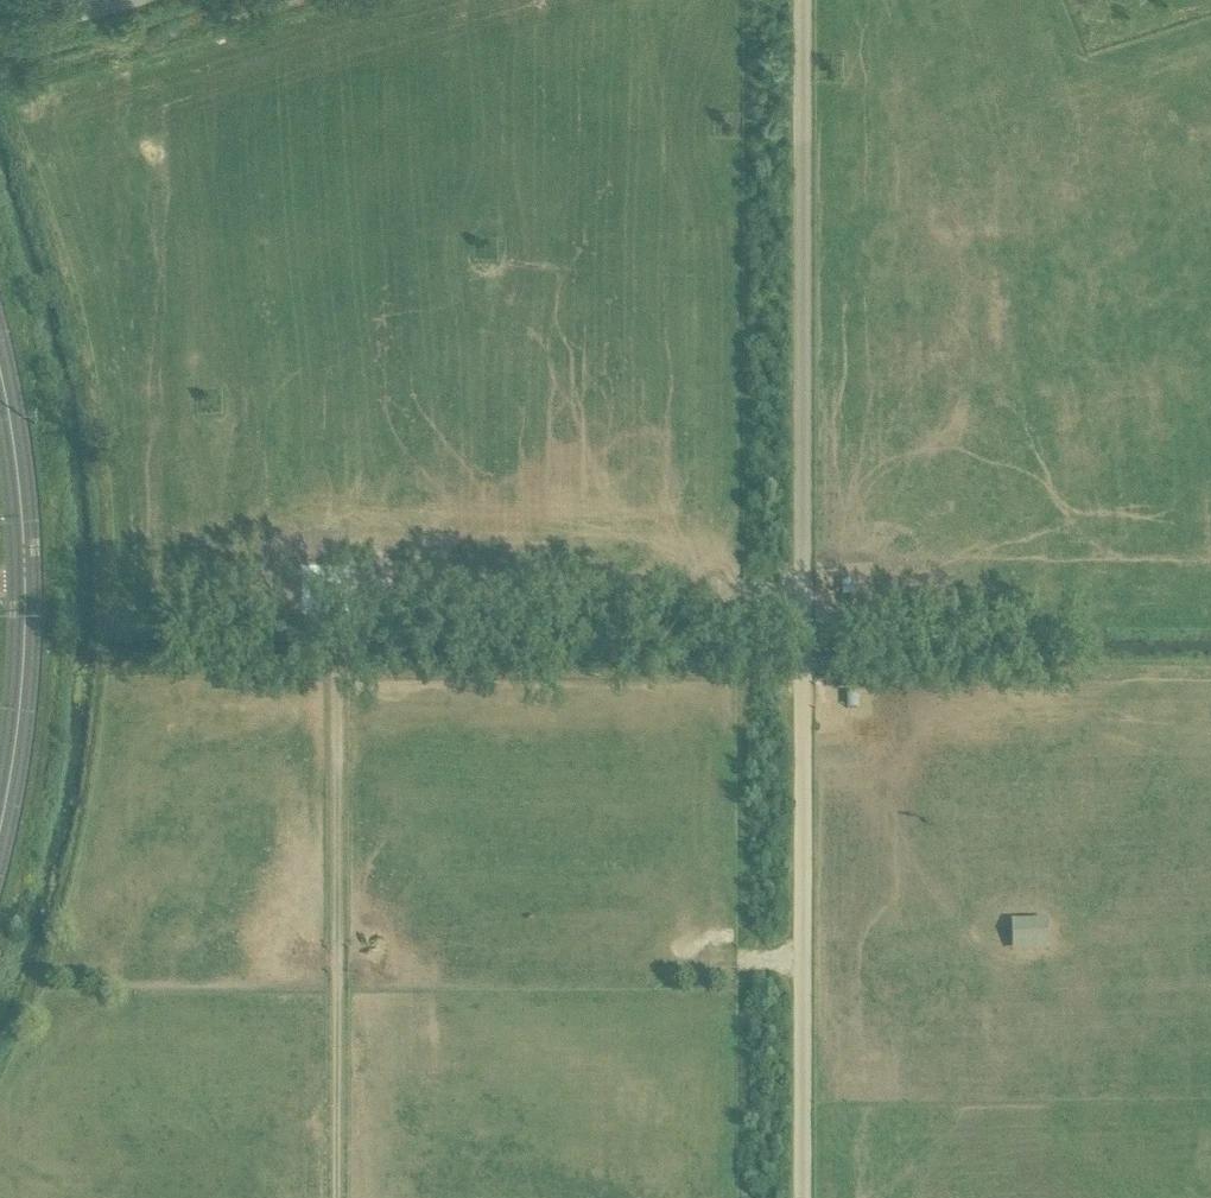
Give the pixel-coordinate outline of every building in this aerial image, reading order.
[(1045,921),(1011,921),(1011,953),(1045,953),(1045,921)]
